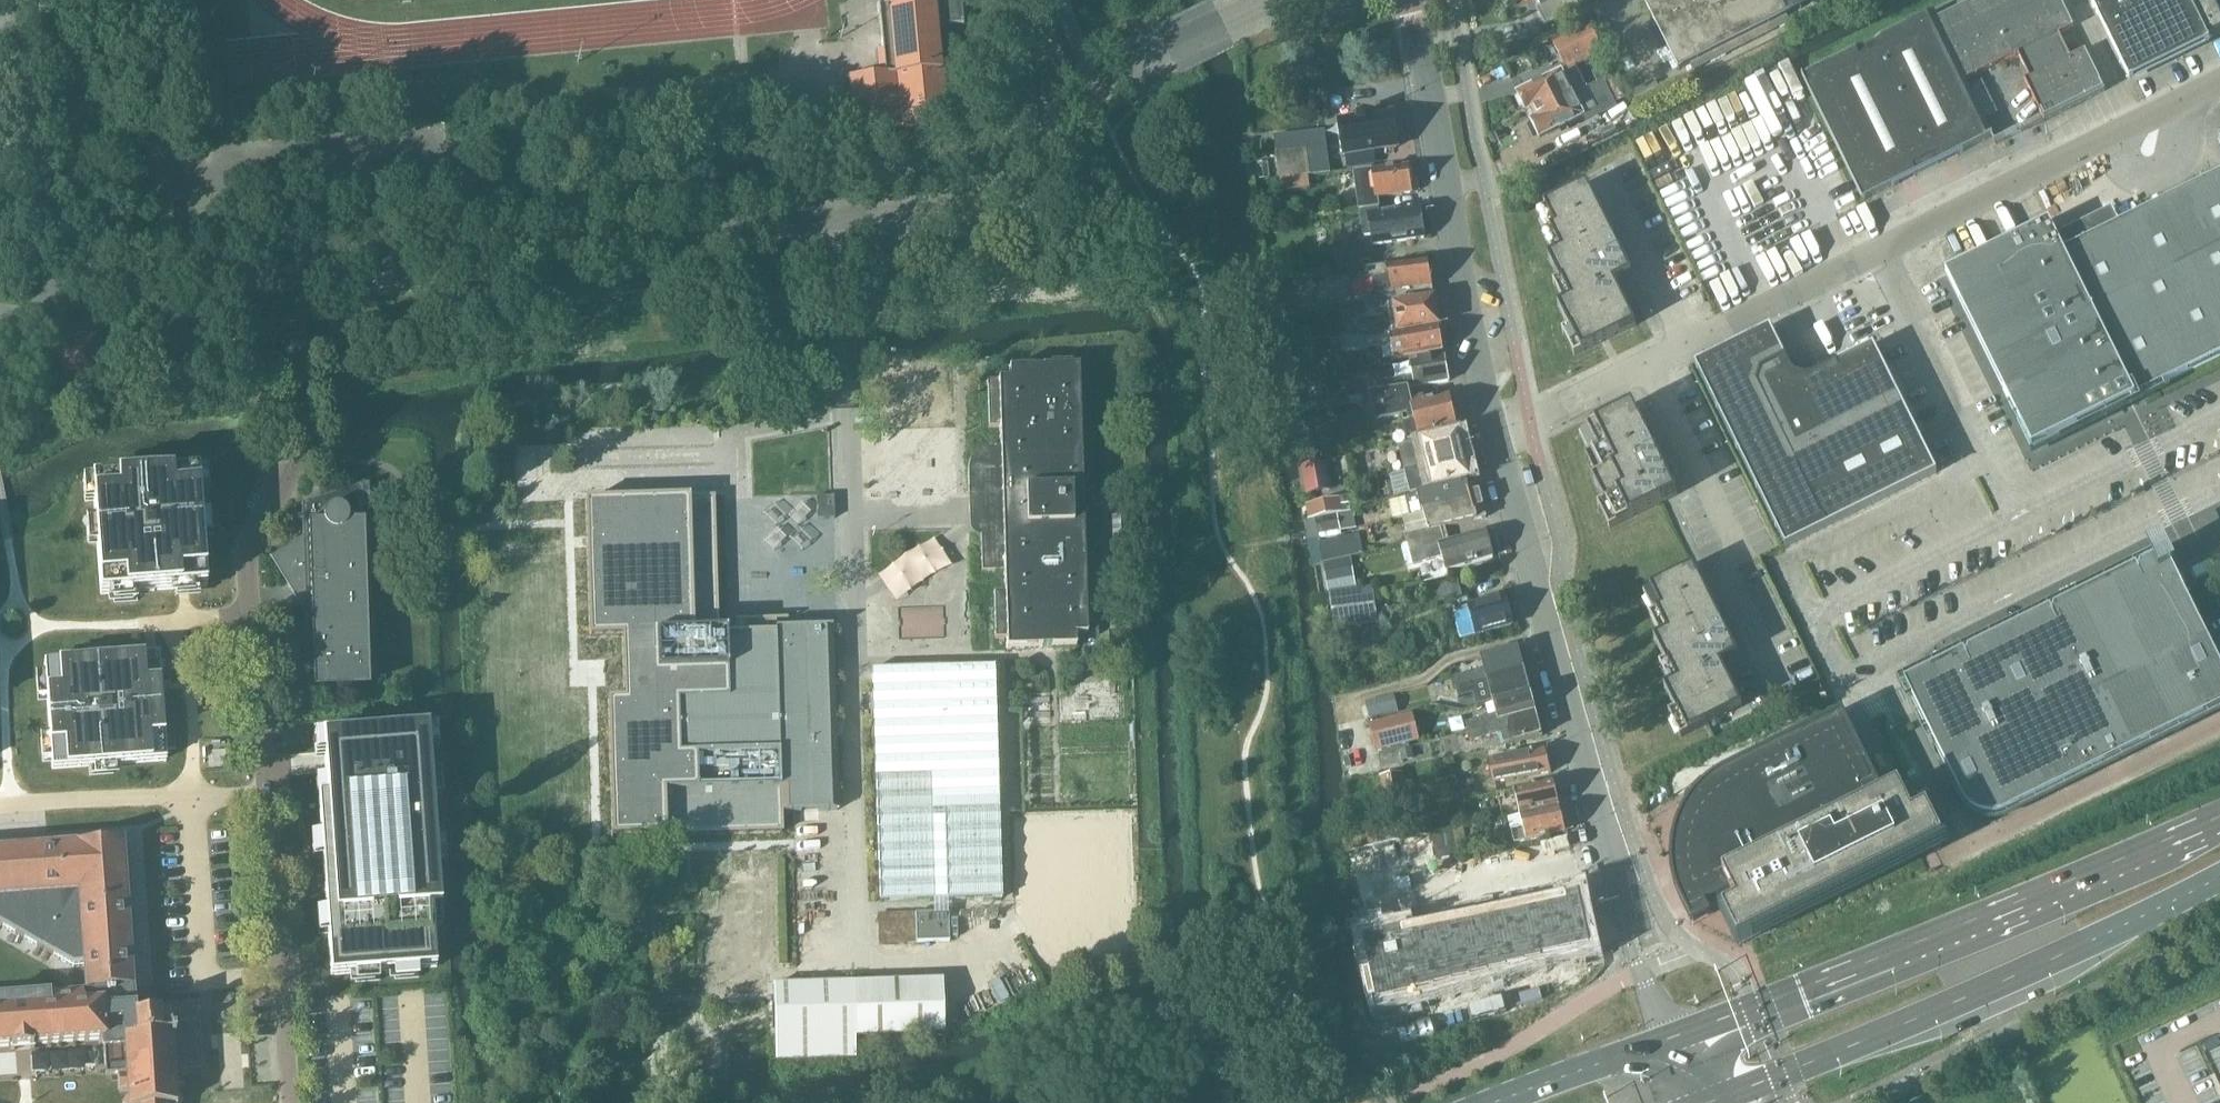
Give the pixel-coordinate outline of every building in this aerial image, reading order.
[(885,74),(850,77),(855,131),(948,122),(943,68),(941,68),(937,26),(964,24),(962,0),(916,0),(916,1),(878,4),(885,74)] [(1537,9),(1546,28),(1581,10),(1576,0),(1545,0),(1547,4),(1537,9)] [(1680,69),(1818,0),(1645,0),(1680,69)] [(1864,201),(1893,186),(1894,187),(1964,152),(1994,137),(1966,81),(2019,55),(2025,66),(2030,64),(2035,75),(2025,80),(2045,121),(2106,91),(2086,51),(2071,58),(2060,35),(2074,28),(2061,0),(1979,0),(1936,21),(1934,16),(1805,79),(1804,76),(1803,77),(1864,201)] [(2129,79),(2219,35),(2219,16),(2212,0),(2208,0),(2191,8),(2187,0),(2089,0),(2129,79)] [(2191,8),(2208,0),(2187,0),(2191,8)] [(2219,16),(2219,0),(2212,0),(2219,16)] [(1555,45),(1567,70),(1575,66),(1576,66),(1604,52),(1591,27),(1555,45)] [(1598,80),(1611,74),(1607,65),(1594,72),(1598,80)] [(1529,114),(1585,86),(1576,66),(1575,66),(1567,70),(1562,72),(1519,93),(1529,114)] [(1615,84),(1611,74),(1598,80),(1603,92),(1616,85),(1615,84)] [(1585,86),(1529,114),(1541,138),(1585,117),(1585,116),(1597,110),(1585,86)] [(1359,118),(1340,121),(1346,156),(1399,148),(1393,113),(1375,116),(1374,114),(1358,116),(1359,118)] [(1614,126),(1601,132),(1604,137),(1617,130),(1614,126)] [(1308,153),(1310,175),(1310,176),(1330,174),(1330,173),(1327,150),(1326,150),(1326,151),(1308,153)] [(1308,151),(1278,154),(1281,179),(1310,175),(1308,153),(1308,151)] [(1373,169),(1359,171),(1364,209),(1380,207),(1378,198),(1413,193),(1413,191),(1416,191),(1414,178),(1412,178),(1410,166),(1373,171),(1373,169)] [(2142,396),(2219,357),(2219,175),(2120,224),(2064,252),(2137,399),(2142,396)] [(1563,282),(1572,300),(1559,306),(1570,328),(1563,332),(1565,335),(1573,331),(1582,349),(1574,353),(1575,356),(1637,326),(1616,283),(1633,275),(1588,185),(1538,211),(1539,214),(1548,210),(1556,227),(1544,234),(1555,255),(1549,258),(1560,280),(1554,283),(1556,286),(1563,282)] [(1380,208),(1362,211),(1366,237),(1373,236),(1374,246),(1383,245),(1425,238),(1420,207),(1381,213),(1380,208)] [(2113,209),(2057,237),(2064,252),(2120,224),(2113,209)] [(2050,223),(1947,274),(2033,449),(2047,442),(2048,443),(2137,399),(2064,252),(2057,237),(2050,223)] [(1369,245),(1336,250),(1339,270),(1372,265),(1369,245)] [(1376,295),(1391,293),(1397,292),(1399,302),(1415,300),(1415,302),(1435,299),(1429,261),(1365,270),(1366,279),(1374,278),(1376,295)] [(1271,281),(1269,282),(1271,295),(1285,293),(1284,280),(1271,281)] [(1381,338),(1440,327),(1435,299),(1415,302),(1415,300),(1399,302),(1365,305),(1366,318),(1378,316),(1381,338)] [(1440,327),(1381,338),(1375,339),(1377,348),(1377,349),(1393,346),(1395,361),(1444,352),(1440,327)] [(1696,365),(1786,548),(1937,473),(1874,346),(1836,365),(1839,370),(1814,383),(1809,384),(1804,384),(1806,378),(1796,375),(1794,381),(1789,378),(1786,373),(1781,363),(1787,360),(1771,328),(1696,365)] [(100,332),(52,338),(57,385),(105,380),(100,332)] [(1342,338),(1342,350),(1369,350),(1369,349),(1369,339),(1342,338)] [(1449,382),(1445,357),(1412,363),(1414,377),(1371,384),(1372,395),(1409,389),(1449,382)] [(968,472),(968,495),(987,494),(988,526),(980,526),(982,572),(1004,572),(1005,592),(994,592),(995,639),(1006,638),(1007,649),(1076,647),(1076,636),(1098,635),(1097,589),(1085,590),(1082,491),(1093,491),(1090,378),(1079,379),(1078,367),(1009,370),(1009,381),(987,381),(988,428),(1000,427),(1000,447),(990,448),(987,448),(984,449),(982,450),(979,451),(977,453),(974,456),(972,459),(970,462),(969,465),(968,468),(968,471),(968,472)] [(1424,398),(1412,401),(1409,389),(1372,395),(1378,423),(1403,417),(1409,440),(1458,429),(1451,396),(1424,402),(1424,398)] [(1634,407),(1610,419),(1580,433),(1591,454),(1586,456),(1588,460),(1596,456),(1605,474),(1593,480),(1604,502),(1598,505),(1600,508),(1608,504),(1617,522),(1609,526),(1610,529),(1678,496),(1634,407)] [(1416,468),(1465,456),(1459,432),(1423,441),(1423,442),(1400,448),(1405,471),(1416,468)] [(1314,445),(1299,448),(1302,464),(1317,461),(1314,445)] [(1471,480),(1465,456),(1416,468),(1405,471),(1411,494),(1417,493),(1435,489),(1471,480)] [(1327,463),(1304,467),(1309,494),(1332,490),(1327,463)] [(198,472),(94,480),(102,593),(206,585),(198,472)] [(1477,481),(1471,482),(1436,491),(1406,498),(1388,502),(1393,521),(1410,517),(1411,518),(1426,514),(1425,514),(1481,499),(1479,491),(1477,481)] [(307,655),(313,656),(314,684),(370,683),(369,669),(375,671),(369,484),(302,504),(304,540),(274,559),(301,602),(306,602),(307,655)] [(817,519),(835,519),(834,497),(817,497),(817,519)] [(616,501),(586,502),(590,638),(623,637),(625,701),(609,701),(613,837),(783,832),(782,812),(838,810),(832,629),(833,629),(833,627),(777,629),(776,620),(736,621),(736,636),(727,636),(727,633),(718,633),(714,498),(671,499),(671,498),(616,500),(616,501)] [(1341,498),(1315,505),(1318,518),(1338,514),(1344,513),(1341,498)] [(1486,518),(1481,499),(1425,514),(1426,514),(1430,531),(1407,537),(1408,543),(1411,553),(1445,544),(1441,530),(1486,518)] [(1111,539),(1131,539),(1130,516),(1110,517),(1111,539)] [(1338,516),(1316,520),(1319,534),(1342,530),(1338,516)] [(1100,517),(1091,517),(1091,535),(1100,535),(1100,517)] [(1486,533),(1445,544),(1411,553),(1414,565),(1442,558),(1446,571),(1493,559),(1486,533)] [(1360,535),(1320,545),(1325,565),(1352,559),(1364,556),(1360,535)] [(1408,543),(1401,545),(1408,567),(1414,565),(1411,553),(1408,543)] [(1905,683),(1906,684),(1910,694),(1913,698),(1912,698),(1923,719),(1962,799),(1964,802),(1966,805),(1969,807),(1971,810),(1974,812),(1977,814),(1980,815),(1983,816),(1987,817),(1990,818),(1994,818),(1997,817),(2001,817),(2004,816),(2007,814),(2008,814),(2064,786),(2105,766),(2128,755),(2152,743),(2157,741),(2165,736),(2219,709),(2219,663),(2192,607),(2184,590),(2174,569),(2171,564),(2166,554),(2156,559),(2146,564),(2135,570),(2124,575),(2113,580),(2103,586),(2093,590),(2092,591),(2081,596),(2070,602),(2060,607),(2049,612),(2038,618),(2027,623),(2016,628),(2006,633),(1995,639),(1984,644),(1973,649),(1908,682),(1905,683)] [(1743,707),(1722,665),(1739,656),(1695,567),(1644,592),(1646,596),(1654,591),(1663,609),(1650,615),(1661,637),(1655,639),(1666,661),(1660,664),(1662,667),(1670,664),(1679,682),(1665,688),(1676,710),(1669,713),(1671,717),(1680,713),(1688,730),(1680,734),(1682,738),(1718,720),(1743,707)] [(1120,568),(1120,578),(1133,578),(1133,568),(1120,568)] [(1353,569),(1326,575),(1329,592),(1356,587),(1353,569)] [(1457,582),(1435,589),(1439,602),(1461,596),(1457,582)] [(1374,588),(1330,594),(1335,629),(1379,624),(1374,588)] [(1505,598),(1454,613),(1461,640),(1513,626),(1505,598)] [(1470,674),(1453,678),(1456,689),(1472,685),(1523,671),(1520,662),(1523,661),(1519,648),(1482,658),(1485,671),(1470,675),(1470,674)] [(60,662),(46,663),(47,675),(47,685),(48,688),(48,694),(49,699),(50,715),(51,737),(52,743),(52,747),(53,756),(53,761),(54,768),(68,767),(85,765),(89,765),(100,764),(108,764),(110,764),(114,763),(135,762),(152,761),(166,759),(165,747),(165,737),(164,734),(164,728),(163,723),(162,707),(161,690),(161,686),(160,680),(159,662),(159,655),(148,656),(144,656),(127,657),(111,658),(102,659),(87,660),(77,661),(60,662)] [(872,669),(880,903),(1002,899),(995,666),(872,669)] [(1472,685),(1456,689),(1459,698),(1475,694),(1478,707),(1494,702),(1531,692),(1528,679),(1525,680),(1523,671),(1472,685)] [(1497,714),(1466,723),(1469,733),(1535,715),(1532,705),(1535,705),(1531,692),(1494,702),(1497,714)] [(1395,695),(1366,703),(1370,719),(1399,711),(1395,695)] [(1673,854),(1673,860),(1673,866),(1674,872),(1674,877),(1676,883),(1677,888),(1681,898),(1693,923),(1710,914),(1705,904),(1731,892),(1739,908),(1725,915),(1741,947),(1944,846),(1929,815),(1914,822),(1900,793),(1886,800),(1850,728),(1849,724),(1843,714),(1727,771),(1722,774),(1717,777),(1712,781),(1708,784),(1703,788),(1699,792),(1695,796),(1692,801),(1689,806),(1686,811),(1683,816),(1680,821),(1678,826),(1677,832),(1675,837),(1674,843),(1673,849),(1673,854)] [(1535,715),(1469,733),(1471,742),(1503,733),(1506,747),(1543,736),(1539,723),(1537,723),(1535,715)] [(1404,717),(1373,725),(1380,751),(1411,743),(1404,717)] [(418,729),(324,736),(327,763),(328,796),(319,796),(326,881),(332,974),(436,966),(432,907),(440,906),(427,728),(418,729)] [(1413,750),(1401,752),(1403,761),(1414,759),(1413,750)] [(1547,751),(1489,761),(1493,784),(1552,773),(1547,751)] [(1403,773),(1380,778),(1386,808),(1409,803),(1403,773)] [(1560,806),(1554,781),(1515,790),(1520,816),(1560,806)] [(1515,844),(1566,833),(1560,806),(1520,816),(1509,818),(1512,832),(1515,844)] [(1408,821),(1393,824),(1396,837),(1411,834),(1408,821)] [(1381,828),(1367,830),(1369,842),(1383,839),(1381,828)] [(1459,856),(1454,830),(1432,834),(1437,861),(1459,856)] [(1431,835),(1401,840),(1408,867),(1436,861),(1431,835)] [(1399,840),(1349,854),(1372,939),(1383,937),(1404,932),(1406,940),(1423,936),(1425,936),(1406,867),(1399,840)] [(135,1016),(123,841),(0,850),(0,925),(74,967),(85,966),(87,990),(83,995),(0,1002),(0,1048),(12,1047),(12,1051),(23,1050),(35,1049),(35,1045),(103,1040),(105,1076),(118,1075),(120,1091),(128,1091),(129,1097),(124,1102),(181,1102),(184,1100),(177,1094),(176,1087),(185,1086),(183,1070),(202,1068),(199,1024),(180,1025),(179,1013),(170,1014),(170,1016),(159,1017),(159,1015),(155,1015),(154,1012),(140,1013),(140,1015),(135,1016)] [(1372,939),(1364,941),(1378,1007),(1397,1003),(1417,998),(1419,998),(1419,997),(1435,993),(1437,993),(1437,992),(1453,988),(1455,988),(1455,987),(1471,983),(1473,983),(1473,982),(1489,978),(1491,978),(1491,977),(1507,973),(1509,973),(1509,972),(1526,968),(1527,968),(1527,967),(1543,963),(1545,963),(1544,960),(1573,954),(1593,950),(1586,918),(1581,894),(1569,897),(1567,897),(1568,905),(1551,908),(1532,912),(1514,916),(1496,920),(1478,924),(1459,928),(1441,932),(1425,936),(1423,936),(1406,940),(1404,932),(1383,937),(1372,939)] [(915,913),(915,914),(916,942),(950,941),(949,912),(915,913)] [(854,983),(774,985),(774,1004),(776,1061),(856,1059),(855,1038),(945,1035),(943,980),(854,983)]
